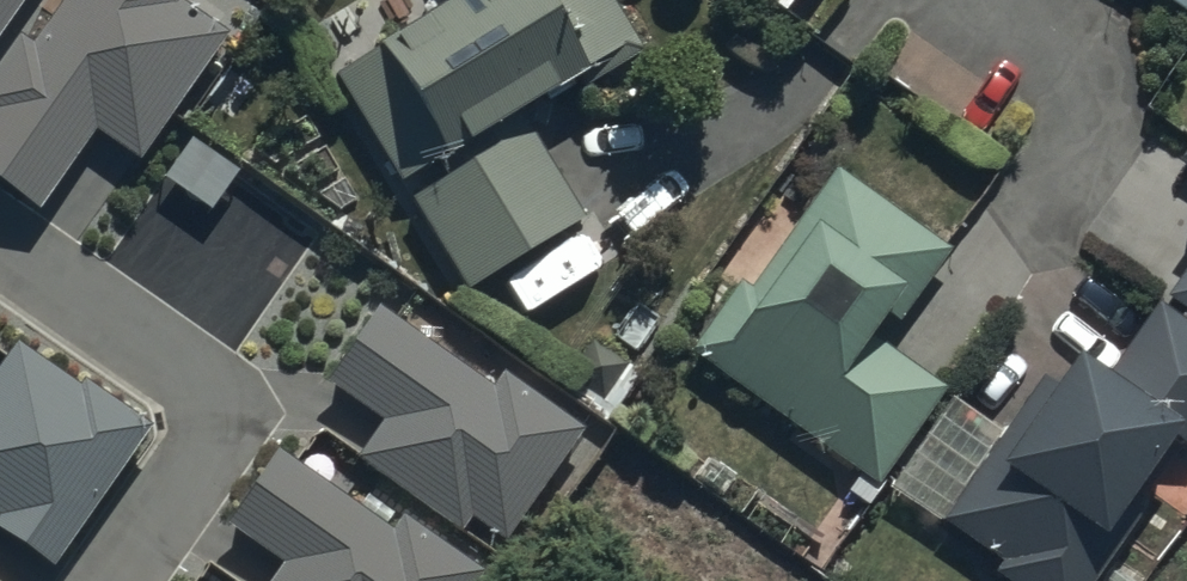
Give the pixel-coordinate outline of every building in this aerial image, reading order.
[(193,0),(66,0),(40,39),(24,28),(0,63),(0,175),(42,204),(99,122),(143,152),(230,25),(193,0)] [(21,0),(0,0),(0,31),(21,0)] [(486,297),(509,335),(595,282),(566,235),(573,231),(518,142),(647,63),(608,0),(359,0),(350,5),(377,49),(318,86),(459,314),(486,297)] [(1182,23),(1186,16),(1186,0),(1149,0),(1182,23)] [(1174,164),(1186,174),(1186,145),(1174,164)] [(951,261),(831,179),(749,296),(738,288),(685,364),(873,494),(943,394),(886,354),(951,261)] [(1162,302),(1186,320),(1186,267),(1162,302)] [(508,538),(585,426),(506,371),(498,384),(381,304),(330,378),(386,416),(358,456),(465,529),(474,515),(508,538)] [(889,495),(1005,571),(999,580),(1000,580),(1103,580),(1122,552),(1109,543),(1160,465),(1186,482),(1186,338),(1148,313),(1098,389),(1070,370),(1056,392),(1032,377),(995,434),(950,404),(889,495)] [(18,341),(0,367),(0,527),(54,565),(153,421),(87,375),(81,385),(18,341)] [(484,564),(405,510),(396,522),(280,443),(229,517),(285,555),(266,580),(472,580),(484,564)] [(1184,580),(1186,580),(1186,550),(1172,573),(1184,580)]
